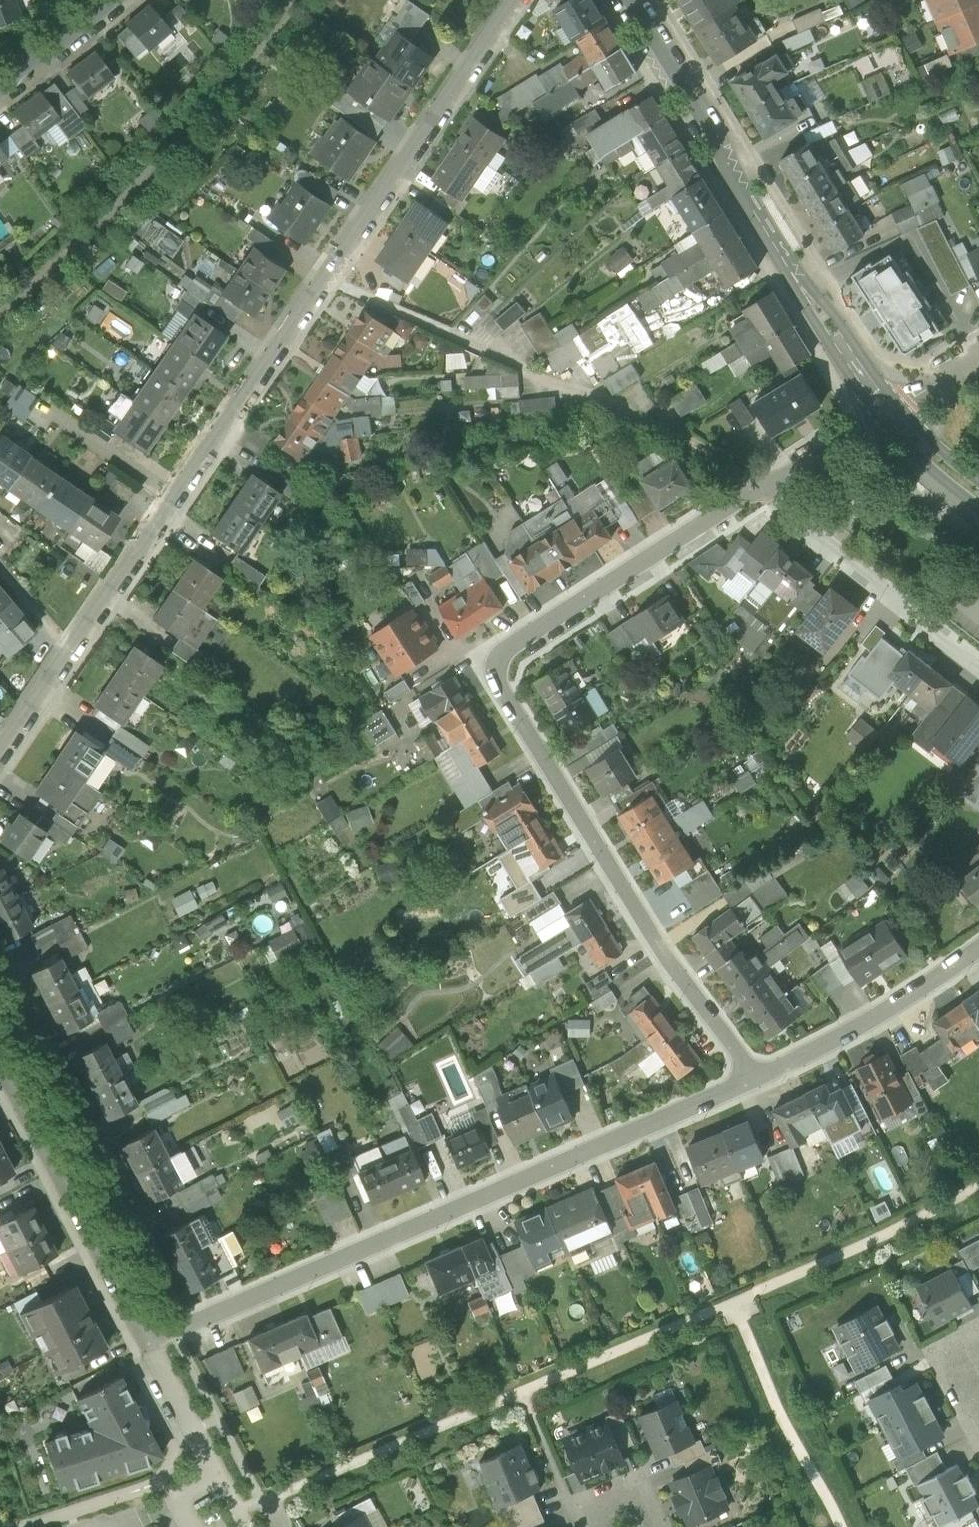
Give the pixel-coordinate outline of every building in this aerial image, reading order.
[(20,15),(14,0),(0,0),(0,23),(20,15)] [(577,39),(577,38),(606,20),(594,0),(572,0),(556,10),(566,26),(575,40),(577,39)] [(699,28),(734,7),(744,0),(682,0),(699,28)] [(938,21),(978,4),(977,0),(929,0),(938,21)] [(400,29),(414,39),(430,16),(409,1),(393,24),(400,29)] [(170,11),(184,26),(192,18),(179,3),(170,11)] [(978,4),(938,21),(952,52),(978,41),(978,4)] [(128,26),(146,48),(169,28),(151,6),(128,26)] [(721,62),(755,41),(746,26),(734,7),(699,28),(721,62)] [(793,20),(799,34),(827,22),(821,8),(793,20)] [(758,19),(746,26),(755,41),(767,33),(758,19)] [(589,58),(593,66),(623,47),(607,21),(606,20),(577,38),(577,39),(589,58)] [(146,48),(128,26),(117,35),(135,57),(146,48)] [(564,47),(575,40),(566,26),(555,32),(564,47)] [(412,43),(414,39),(400,29),(397,33),(412,43)] [(397,33),(377,62),(413,87),(433,57),(412,43),(397,33)] [(638,72),(623,47),(593,66),(598,74),(608,90),(638,72)] [(68,73),(87,97),(114,76),(96,52),(68,73)] [(788,53),(779,57),(788,72),(796,66),(788,53)] [(926,64),(931,76),(953,66),(948,54),(926,64)] [(788,72),(779,57),(778,55),(764,64),(774,81),(788,72)] [(582,57),(574,62),(581,73),(593,66),(589,58),(582,57)] [(391,117),(413,87),(377,62),(373,59),(352,89),(358,93),(389,115),(391,117)] [(571,79),(581,73),(574,62),(564,67),(563,68),(571,79)] [(548,94),(571,79),(563,68),(564,67),(562,64),(539,78),(548,94)] [(781,91),(774,81),(764,64),(733,82),(750,110),(781,91)] [(593,66),(581,73),(588,85),(596,80),(598,74),(593,66)] [(578,91),(588,85),(581,73),(571,79),(578,91)] [(863,82),(872,103),(890,94),(881,74),(863,82)] [(495,101),(514,114),(534,103),(548,94),(539,78),(538,75),(495,101)] [(534,103),(545,122),(583,98),(578,91),(571,79),(548,94),(534,103)] [(54,83),(41,93),(60,118),(55,122),(68,140),(86,126),(80,118),(63,95),(54,83)] [(339,97),(350,104),(358,93),(352,89),(347,86),(339,97)] [(63,95),(80,118),(89,110),(72,88),(63,95)] [(798,118),(797,117),(788,103),(781,91),(750,110),(767,137),(798,118)] [(33,138),(55,122),(60,118),(41,93),(13,113),(22,125),(32,139),(33,138)] [(350,104),(360,111),(362,109),(384,124),(389,115),(358,93),(350,104)] [(802,94),(788,103),(797,117),(810,108),(802,94)] [(625,113),(638,135),(666,118),(653,96),(625,113)] [(384,124),(362,109),(360,111),(353,121),(375,136),(383,125),(384,124)] [(572,124),(578,134),(602,119),(596,109),(572,124)] [(630,140),(638,135),(625,113),(588,136),(594,147),(595,148),(599,146),(605,156),(606,154),(616,148),(630,140)] [(685,149),(666,118),(638,135),(657,166),(685,149)] [(321,160),(349,179),(375,141),(344,119),(328,142),(332,145),(321,160)] [(476,120),(459,145),(486,164),(503,138),(476,120)] [(809,144),(838,132),(833,120),(832,121),(818,127),(816,128),(804,134),(809,144)] [(562,130),(569,140),(578,134),(572,124),(562,130)] [(9,136),(25,158),(40,147),(33,138),(32,139),(22,125),(9,136)] [(831,141),(840,156),(850,150),(841,135),(831,141)] [(0,142),(0,150),(6,159),(13,167),(25,158),(9,136),(0,142)] [(616,148),(622,157),(635,149),(630,140),(616,148)] [(332,145),(328,142),(318,158),(321,160),(332,145)] [(781,160),(795,184),(823,167),(809,144),(781,160)] [(863,144),(850,150),(859,165),(870,158),(863,144)] [(462,198),(486,164),(459,145),(435,180),(444,186),(462,198)] [(595,167),(605,156),(599,146),(595,148),(594,147),(586,152),(595,167)] [(703,179),(685,149),(657,166),(669,186),(676,196),(703,179)] [(859,165),(850,150),(840,156),(849,171),(859,165)] [(795,184),(809,206),(837,190),(829,176),(823,167),(795,184)] [(829,176),(837,190),(847,183),(839,170),(829,176)] [(300,184),(331,206),(340,193),(309,171),(300,184)] [(724,214),(703,179),(676,196),(674,197),(695,232),(724,214)] [(850,182),(847,183),(837,190),(847,207),(860,199),(850,182)] [(277,224),(305,244),(331,206),(300,184),(284,207),(287,209),(277,224)] [(444,186),(436,199),(456,212),(464,200),(462,198),(444,186)] [(661,191),(662,193),(667,201),(674,197),(676,196),(669,186),(661,191)] [(809,206),(823,229),(851,212),(847,207),(837,190),(809,206)] [(652,211),(667,201),(662,193),(647,203),(652,211)] [(449,222),(456,212),(436,199),(429,209),(449,222)] [(419,202),(398,231),(428,252),(449,222),(429,209),(419,202)] [(937,202),(918,211),(924,226),(937,219),(944,217),(937,202)] [(918,229),(924,226),(918,211),(914,204),(892,214),(902,235),(918,229)] [(287,209),(284,207),(273,222),(277,224),(287,209)] [(865,236),(851,212),(823,229),(838,253),(865,236)] [(738,236),(724,214),(695,232),(701,242),(709,254),(738,236)] [(971,286),(937,219),(924,226),(918,229),(952,295),(971,286)] [(158,232),(156,246),(170,249),(174,226),(155,223),(153,231),(158,232)] [(249,238),(269,252),(276,242),(256,229),(249,238)] [(408,282),(428,252),(398,231),(378,261),(385,266),(408,282)] [(758,269),(738,236),(709,254),(715,264),(718,270),(729,287),(758,269)] [(701,242),(680,255),(680,256),(687,268),(709,254),(701,242)] [(978,275),(978,272),(970,256),(963,242),(952,248),(969,280),(978,275)] [(132,254),(154,263),(158,253),(136,244),(132,254)] [(618,273),(635,259),(624,246),(607,259),(618,273)] [(255,248),(239,272),(270,293),(279,280),(280,280),(287,270),(255,248)] [(970,256),(978,272),(978,252),(970,256)] [(715,264),(709,254),(687,268),(671,278),(652,290),(661,303),(712,271),(710,267),(715,264)] [(671,278),(687,268),(680,256),(680,255),(679,254),(662,265),(671,278)] [(871,263),(852,276),(903,353),(907,354),(924,343),(923,342),(941,331),(928,311),(933,309),(924,295),(920,298),(912,287),(916,284),(908,271),(904,273),(890,254),(873,265),(871,263)] [(378,275),(401,291),(408,282),(385,266),(378,275)] [(254,317),(270,293),(239,272),(223,294),(223,295),(243,309),(254,317)] [(924,295),(916,284),(912,287),(920,298),(924,295)] [(203,300),(234,322),(243,309),(223,295),(223,294),(212,286),(203,300)] [(180,300),(199,313),(205,303),(187,290),(180,300)] [(648,311),(661,303),(652,290),(640,298),(648,311)] [(744,309),(751,319),(765,342),(793,325),(773,292),(744,309)] [(496,321),(505,331),(527,314),(518,303),(496,321)] [(366,310),(351,332),(379,352),(385,344),(395,330),(366,310)] [(195,314),(174,343),(200,362),(204,365),(224,336),(217,332),(218,330),(195,314)] [(522,326),(536,348),(554,336),(541,314),(522,326)] [(746,354),(765,342),(751,319),(732,331),(738,341),(746,354)] [(580,336),(592,355),(612,343),(600,323),(580,336)] [(793,325),(765,342),(773,354),(772,354),(784,372),(785,371),(796,365),(811,355),(793,325)] [(555,338),(561,347),(580,336),(574,327),(555,338)] [(351,332),(336,354),(365,374),(374,360),(379,352),(351,332)] [(555,338),(554,336),(536,348),(543,359),(561,347),(555,338)] [(610,348),(622,368),(642,355),(630,336),(610,348)] [(549,356),(560,373),(586,357),(576,340),(549,356)] [(721,352),(729,364),(746,354),(738,341),(721,352)] [(753,366),(772,354),(773,354),(765,342),(746,354),(753,366)] [(193,373),(200,362),(174,343),(154,373),(184,394),(196,375),(193,373)] [(390,348),(385,344),(379,352),(384,356),(385,355),(390,348)] [(464,348),(444,354),(453,368),(472,362),(464,348)] [(592,361),(603,379),(620,368),(609,350),(592,361)] [(374,360),(384,367),(402,365),(402,354),(385,355),(384,356),(379,352),(374,360)] [(336,354),(321,375),(350,395),(355,387),(365,374),(336,354)] [(604,381),(613,396),(640,379),(631,364),(604,381)] [(785,371),(791,382),(802,375),(796,365),(785,371)] [(171,412),(184,394),(154,373),(134,402),(160,420),(167,409),(171,412)] [(321,375),(306,396),(335,416),(344,403),(350,395),(321,375)] [(466,391),(496,388),(502,387),(501,375),(465,378),(466,391)] [(802,375),(791,382),(754,405),(772,435),(788,426),(790,428),(807,417),(805,415),(821,406),(802,375)] [(4,408),(24,422),(32,410),(40,399),(20,385),(4,408)] [(671,399),(682,417),(706,402),(695,385),(671,399)] [(520,386),(502,387),(496,388),(497,400),(521,398),(520,386)] [(361,391),(355,387),(350,395),(355,398),(356,398),(361,391)] [(107,411),(121,420),(134,402),(120,392),(107,411)] [(355,410),(355,411),(382,408),(381,396),(356,398),(355,398),(350,395),(344,403),(355,410)] [(306,396),(291,418),(320,438),(326,430),(335,416),(306,396)] [(521,414),(522,415),(557,410),(555,397),(520,401),(520,402),(521,414)] [(730,405),(744,428),(755,421),(741,398),(730,405)] [(164,422),(160,420),(134,402),(121,420),(113,431),(116,434),(137,448),(138,446),(144,451),(164,422)] [(512,403),(513,414),(521,414),(520,402),(512,403)] [(352,418),(354,437),(355,438),(372,435),(369,416),(352,418)] [(315,445),(320,438),(291,418),(276,440),(305,460),(315,445)] [(94,430),(111,441),(116,434),(113,431),(100,422),(94,430)] [(326,430),(320,438),(325,441),(331,433),(326,430)] [(359,459),(355,438),(354,437),(341,438),(346,463),(359,459)] [(8,487),(26,461),(26,462),(29,457),(1,438),(0,439),(0,482),(8,487)] [(320,449),(325,441),(320,438),(315,445),(320,449)] [(635,468),(643,481),(658,471),(650,458),(635,468)] [(8,487),(37,507),(58,477),(39,465),(37,469),(26,462),(26,461),(8,487)] [(675,461),(658,471),(643,481),(647,487),(660,508),(662,511),(678,501),(676,497),(691,487),(675,461)] [(252,474),(232,504),(259,523),(280,492),(252,474)] [(37,507),(66,528),(84,502),(84,501),(74,494),(77,490),(58,477),(37,507)] [(108,489),(128,502),(135,492),(115,479),(108,489)] [(281,491),(302,505),(314,489),(288,481),(281,491)] [(563,500),(566,504),(575,497),(568,486),(559,493),(563,500)] [(626,501),(639,521),(660,508),(647,487),(626,501)] [(86,497),(84,501),(84,502),(66,528),(96,548),(112,525),(111,523),(115,517),(86,497)] [(595,550),(595,549),(576,520),(566,504),(563,500),(547,511),(546,509),(524,523),(557,574),(571,565),(568,561),(575,557),(577,560),(578,561),(595,550)] [(607,500),(593,509),(604,525),(618,517),(607,500)] [(238,553),(259,523),(232,504),(212,534),(238,553)] [(814,511),(827,521),(832,513),(820,504),(814,511)] [(612,538),(604,525),(593,509),(576,520),(595,549),(612,538)] [(548,580),(557,574),(524,523),(511,531),(506,553),(518,572),(536,560),(548,580)] [(718,567),(731,578),(733,580),(740,571),(736,568),(753,545),(740,535),(728,551),(716,566),(718,567)] [(757,585),(762,579),(759,577),(776,555),(771,551),(775,546),(761,535),(753,545),(736,568),(740,571),(756,584),(757,585)] [(690,563),(708,579),(718,567),(716,566),(728,551),(718,544),(690,563)] [(780,550),(775,546),(771,551),(776,555),(780,550)] [(409,563),(441,564),(441,548),(409,548),(409,563)] [(762,579),(775,590),(797,562),(780,549),(780,550),(776,555),(759,577),(762,579)] [(520,597),(530,591),(518,572),(506,553),(496,559),(505,575),(506,574),(520,597)] [(489,585),(505,575),(496,559),(496,560),(492,554),(476,564),(485,578),(489,585)] [(235,555),(229,565),(249,578),(255,569),(235,555)] [(173,590),(200,608),(210,594),(221,579),(194,560),(173,590)] [(536,560),(518,572),(530,591),(548,580),(536,560)] [(790,601),(792,602),(806,584),(813,575),(797,562),(775,590),(790,601)] [(242,588),(249,578),(229,565),(222,575),(242,588)] [(430,576),(439,589),(455,579),(445,566),(430,576)] [(741,602),(756,584),(740,571),(733,580),(731,578),(724,587),(740,600),(739,601),(741,602)] [(485,578),(462,593),(481,622),(504,607),(490,586),(489,585),(485,578)] [(402,587),(415,607),(425,601),(412,581),(402,587)] [(792,602),(802,610),(816,591),(806,584),(792,602)] [(180,638),(200,608),(173,590),(153,620),(180,638)] [(785,606),(790,601),(775,590),(761,608),(774,619),(773,620),(781,622),(788,614),(785,606)] [(832,590),(825,599),(811,617),(800,631),(826,651),(858,610),(832,590)] [(10,603),(0,591),(0,611),(10,603)] [(802,610),(811,617),(825,599),(816,591),(802,610)] [(458,637),(481,622),(462,593),(439,608),(458,637)] [(226,604),(210,594),(200,608),(216,619),(226,604)] [(649,634),(654,642),(684,622),(667,596),(636,615),(649,634)] [(737,612),(750,622),(761,608),(748,598),(737,612)] [(10,603),(0,611),(0,644),(9,654),(35,632),(24,620),(26,619),(18,610),(17,611),(10,603)] [(216,619),(200,608),(180,638),(196,648),(216,619)] [(764,631),(773,620),(774,619),(761,608),(750,622),(763,632),(764,631)] [(372,636),(385,656),(425,630),(412,610),(372,636)] [(636,615),(623,624),(635,643),(649,634),(636,615)] [(736,640),(753,652),(767,634),(764,631),(763,632),(750,622),(736,640)] [(644,657),(635,643),(623,624),(606,634),(627,667),(644,657)] [(862,644),(872,652),(883,638),(886,633),(877,625),(862,644)] [(438,650),(425,630),(385,656),(398,676),(438,650)] [(171,651),(194,666),(203,653),(196,648),(180,638),(171,651)] [(881,700),(894,683),(888,678),(906,656),(883,638),(872,652),(866,659),(863,656),(849,674),(881,700)] [(135,646),(115,676),(142,694),(162,665),(135,646)] [(910,695),(931,668),(931,667),(910,650),(906,656),(888,678),(894,683),(910,695)] [(537,682),(555,712),(582,695),(564,665),(537,682)] [(913,710),(924,719),(925,720),(936,706),(951,687),(953,684),(931,668),(910,695),(919,702),(913,710)] [(121,724),(142,694),(115,676),(94,706),(102,711),(120,724),(121,724)] [(434,722),(445,715),(469,701),(454,677),(420,698),(434,722)] [(385,693),(391,703),(412,690),(405,680),(385,693)] [(953,684),(951,687),(968,700),(978,709),(978,705),(953,684)] [(595,687),(582,695),(597,719),(610,711),(595,687)] [(936,706),(953,719),(968,700),(951,687),(936,706)] [(597,719),(582,695),(555,712),(570,736),(597,719)] [(953,719),(935,742),(960,762),(978,737),(978,709),(968,700),(953,719)] [(445,715),(461,741),(485,727),(469,701),(445,715)] [(917,728),(935,742),(953,719),(936,706),(925,720),(924,719),(917,728)] [(116,730),(118,727),(120,724),(102,711),(97,717),(116,730)] [(355,726),(369,749),(378,743),(371,732),(386,724),(378,711),(365,720),(355,726)] [(850,739),(866,751),(879,734),(864,722),(850,739)] [(584,742),(590,753),(618,735),(621,734),(614,723),(584,742)] [(371,732),(378,743),(392,735),(386,724),(371,732)] [(116,730),(111,737),(112,738),(129,749),(135,742),(136,739),(118,727),(116,730)] [(501,753),(485,727),(461,741),(450,748),(466,774),(452,782),(462,798),(488,783),(478,767),(501,753)] [(866,751),(876,759),(894,737),(884,729),(879,734),(866,751)] [(85,731),(81,736),(103,750),(107,745),(85,731)] [(56,762),(83,780),(101,754),(103,750),(81,736),(76,732),(56,762)] [(418,742),(429,761),(444,752),(433,733),(418,742)] [(587,754),(593,765),(619,749),(625,746),(618,735),(590,753),(587,754)] [(107,745),(103,750),(131,770),(141,757),(129,749),(112,738),(107,745)] [(135,742),(129,749),(141,757),(146,749),(135,742)] [(589,767),(607,796),(608,795),(628,783),(636,777),(619,749),(593,765),(589,767)] [(111,760),(101,754),(83,780),(96,789),(112,765),(111,760)] [(36,792),(61,809),(63,810),(83,780),(56,762),(36,792)] [(978,804),(978,803),(978,763),(978,762),(961,785),(970,792),(967,796),(978,804)] [(734,782),(741,792),(749,787),(743,776),(734,782)] [(96,789),(83,780),(63,810),(61,809),(59,813),(77,826),(100,792),(96,789)] [(653,781),(635,792),(614,805),(620,815),(652,795),(652,796),(659,791),(653,781)] [(509,782),(493,792),(479,801),(485,810),(516,792),(509,782)] [(468,808),(479,801),(493,792),(488,783),(462,798),(467,807),(468,808)] [(608,795),(614,805),(635,792),(628,783),(608,795)] [(489,816),(497,830),(510,821),(507,815),(530,801),(522,788),(516,792),(485,810),(489,816)] [(659,791),(652,796),(664,814),(666,804),(659,791)] [(668,822),(664,814),(652,796),(652,795),(620,815),(618,816),(635,843),(668,822)] [(676,798),(666,804),(664,814),(668,822),(685,812),(676,798)] [(685,812),(668,822),(635,843),(660,883),(673,875),(693,862),(678,838),(713,816),(704,800),(685,812)] [(455,836),(489,816),(485,810),(479,801),(468,808),(467,807),(446,821),(455,836)] [(510,821),(523,842),(547,827),(531,801),(530,801),(507,815),(510,821)] [(351,827),(373,822),(369,804),(347,809),(351,827)] [(71,835),(72,835),(75,830),(77,826),(59,813),(52,822),(71,835)] [(1,840),(27,858),(46,832),(19,814),(12,825),(9,823),(2,833),(5,835),(1,840)] [(329,822),(336,833),(348,825),(342,814),(329,822)] [(36,825),(65,845),(71,835),(52,822),(42,815),(36,825)] [(510,850),(523,842),(510,821),(497,830),(510,850)] [(563,854),(547,827),(523,842),(539,869),(548,863),(548,864),(563,854)] [(523,842),(510,850),(499,857),(518,889),(532,881),(551,869),(548,864),(548,863),(539,869),(523,842)] [(696,911),(724,893),(716,880),(710,884),(703,873),(709,870),(701,857),(693,862),(673,875),(696,911)] [(872,873),(883,882),(889,875),(878,866),(872,873)] [(733,908),(752,894),(774,877),(767,867),(724,893),(733,908)] [(17,897),(1,868),(0,868),(0,906),(17,897)] [(716,880),(709,870),(703,873),(710,884),(716,880)] [(978,906),(978,905),(978,871),(961,885),(978,906)] [(788,897),(774,877),(752,894),(766,913),(788,897)] [(543,898),(532,881),(518,889),(500,899),(511,917),(543,898)] [(179,914),(199,905),(192,890),(172,898),(179,914)] [(524,910),(531,922),(561,904),(562,903),(555,891),(524,910)] [(752,894),(733,908),(746,927),(745,928),(766,913),(752,894)] [(17,897),(0,906),(0,935),(4,942),(32,927),(17,897)] [(567,914),(573,925),(574,925),(584,941),(607,927),(607,926),(591,899),(567,914)] [(567,914),(561,904),(531,922),(544,943),(573,925),(567,914)] [(730,939),(745,928),(746,927),(733,908),(694,937),(707,956),(730,939)] [(57,938),(59,943),(79,932),(70,915),(57,922),(63,935),(57,938)] [(856,978),(860,983),(879,971),(881,973),(908,956),(886,920),(870,931),(873,937),(842,957),(856,978)] [(268,942),(277,960),(317,939),(307,921),(268,942)] [(32,935),(38,948),(57,938),(63,935),(57,922),(32,935)] [(755,959),(764,971),(810,936),(800,923),(788,932),(786,935),(768,948),(761,953),(755,959)] [(558,957),(584,941),(574,925),(573,925),(544,943),(531,950),(541,967),(558,957)] [(768,948),(786,935),(778,925),(761,938),(768,948)] [(623,953),(607,927),(584,941),(600,967),(623,953)] [(838,951),(842,957),(873,937),(870,931),(838,951)] [(59,943),(67,958),(87,947),(79,932),(59,943)] [(717,968),(739,952),(730,939),(707,956),(717,968)] [(521,956),(531,973),(541,967),(531,950),(521,956)] [(753,956),(746,961),(746,962),(757,976),(764,971),(755,959),(761,953),(760,951),(753,956)] [(735,993),(757,976),(746,962),(746,961),(739,952),(717,968),(735,993)] [(531,973),(537,983),(564,966),(558,957),(541,967),(531,973)] [(842,957),(832,963),(846,984),(856,978),(842,957)] [(31,973),(47,1004),(76,988),(60,958),(31,973)] [(832,963),(822,970),(836,991),(846,984),(832,963)] [(735,993),(753,1018),(789,992),(770,967),(735,993)] [(825,998),(836,991),(822,970),(821,968),(811,975),(825,998)] [(587,983),(593,993),(613,981),(607,971),(587,983)] [(879,971),(860,983),(861,986),(881,973),(879,971)] [(798,985),(789,992),(804,1012),(814,1005),(798,985)] [(627,1016),(645,1041),(649,1038),(671,1021),(652,996),(652,997),(644,987),(629,999),(632,1002),(622,1009),(627,1016)] [(93,1019),(76,988),(47,1004),(63,1034),(93,1019)] [(593,1002),(599,1012),(619,1000),(612,990),(593,1002)] [(963,1002),(964,1003),(978,1025),(978,991),(963,1002)] [(804,1012),(789,992),(753,1018),(769,1039),(804,1012)] [(978,1034),(978,1025),(964,1003),(946,1014),(966,1043),(978,1034)] [(97,1018),(103,1029),(124,1018),(118,1007),(97,1018)] [(955,1050),(966,1043),(946,1014),(935,1022),(945,1037),(954,1051),(955,1050)] [(129,1027),(124,1018),(103,1029),(108,1039),(129,1027)] [(671,1021),(649,1038),(657,1048),(668,1062),(690,1046),(672,1021),(671,1021)] [(400,1027),(380,1040),(387,1051),(407,1038),(400,1027)] [(958,1053),(955,1050),(954,1051),(945,1037),(920,1053),(929,1068),(923,1072),(935,1090),(949,1081),(939,1066),(958,1053)] [(631,1068),(640,1062),(640,1061),(657,1048),(649,1038),(645,1041),(638,1046),(623,1057),(631,1068)] [(76,1058),(92,1088),(121,1073),(105,1043),(76,1058)] [(701,1060),(690,1046),(668,1062),(668,1063),(679,1077),(701,1060)] [(668,1062),(657,1048),(640,1061),(640,1062),(651,1076),(668,1063),(668,1062)] [(902,1057),(909,1071),(913,1078),(923,1072),(929,1068),(920,1053),(917,1048),(902,1057)] [(858,1068),(883,1118),(912,1103),(911,1102),(898,1076),(887,1053),(858,1068)] [(611,1064),(620,1076),(631,1068),(623,1057),(611,1064)] [(556,1077),(563,1093),(585,1084),(576,1062),(552,1072),(554,1078),(556,1077)] [(921,1094),(913,1078),(909,1071),(898,1076),(911,1102),(915,1100),(916,1096),(921,1094)] [(137,1104),(121,1073),(92,1088),(108,1119),(137,1104)] [(530,1089),(532,1093),(547,1127),(548,1126),(547,1124),(556,1120),(557,1122),(572,1116),(563,1093),(556,1077),(554,1078),(530,1089)] [(486,1109),(488,1112),(499,1107),(500,1107),(498,1103),(489,1081),(477,1086),(486,1109)] [(830,1082),(825,1085),(843,1120),(855,1114),(842,1089),(840,1085),(830,1082)] [(853,1084),(842,1089),(855,1114),(858,1121),(869,1116),(853,1084)] [(835,1124),(843,1120),(825,1085),(807,1094),(822,1124),(825,1129),(835,1124)] [(143,1102),(148,1113),(172,1101),(166,1090),(143,1102)] [(404,1135),(407,1141),(411,1150),(416,1147),(406,1126),(397,1108),(406,1103),(401,1092),(388,1099),(404,1135)] [(514,1141),(547,1127),(532,1093),(512,1102),(510,1098),(498,1103),(500,1107),(499,1107),(514,1141)] [(804,1134),(822,1124),(807,1094),(788,1103),(804,1134)] [(178,1112),(172,1101),(148,1113),(154,1125),(178,1112)] [(397,1108),(406,1126),(416,1121),(406,1103),(397,1108)] [(807,1139),(804,1134),(788,1103),(775,1110),(793,1146),(807,1139)] [(912,1103),(883,1118),(890,1131),(919,1116),(912,1103)] [(472,1115),(477,1126),(486,1148),(501,1142),(488,1112),(486,1109),(472,1115)] [(416,1121),(427,1143),(441,1136),(431,1113),(416,1121)] [(858,1121),(855,1114),(843,1120),(835,1124),(843,1139),(853,1133),(862,1129),(858,1121)] [(428,1143),(427,1143),(416,1121),(406,1126),(416,1147),(416,1148),(428,1143)] [(751,1123),(726,1133),(739,1167),(741,1166),(765,1157),(751,1123)] [(804,1134),(807,1139),(810,1146),(829,1137),(825,1129),(822,1124),(804,1134)] [(835,1124),(825,1129),(829,1137),(832,1144),(843,1139),(835,1124)] [(445,1139),(457,1165),(488,1152),(486,1148),(477,1126),(445,1139)] [(121,1145),(136,1174),(168,1157),(153,1128),(121,1145)] [(316,1134),(324,1153),(336,1147),(328,1128),(316,1134)] [(745,1176),(741,1166),(739,1167),(726,1133),(688,1148),(702,1183),(721,1175),(725,1185),(745,1176)] [(843,1139),(832,1144),(839,1158),(860,1147),(853,1133),(843,1139)] [(404,1135),(396,1139),(398,1145),(407,1141),(404,1135)] [(384,1161),(411,1150),(407,1141),(398,1145),(396,1139),(377,1147),(384,1161)] [(346,1143),(341,1145),(344,1153),(349,1151),(346,1143)] [(324,1153),(338,1182),(353,1175),(358,1173),(358,1172),(359,1172),(352,1158),(349,1151),(344,1153),(341,1145),(336,1147),(324,1153)] [(352,1158),(359,1172),(384,1161),(377,1147),(352,1158)] [(416,1147),(411,1150),(420,1171),(424,1169),(416,1148),(416,1147)] [(0,1149),(0,1178),(13,1172),(1,1149),(0,1149)] [(424,1180),(420,1171),(411,1150),(384,1161),(397,1192),(424,1180)] [(793,1150),(780,1155),(788,1174),(791,1179),(804,1174),(793,1150)] [(180,1151),(168,1157),(179,1177),(190,1171),(180,1151)] [(779,1181),(788,1174),(780,1155),(770,1159),(779,1181)] [(183,1185),(179,1177),(168,1157),(136,1174),(151,1202),(183,1185)] [(358,1172),(358,1173),(367,1194),(371,1203),(397,1192),(384,1161),(359,1172),(358,1172)] [(656,1161),(637,1170),(657,1217),(677,1209),(656,1161)] [(617,1178),(619,1184),(631,1211),(625,1213),(626,1215),(632,1228),(657,1217),(637,1170),(636,1170),(617,1178)] [(362,1196),(367,1194),(358,1173),(353,1175),(362,1196)] [(204,1192),(205,1192),(218,1185),(214,1178),(212,1174),(198,1181),(204,1192)] [(214,1178),(218,1185),(226,1181),(221,1174),(214,1178)] [(177,1193),(183,1204),(205,1192),(204,1192),(198,1181),(177,1193)] [(624,1216),(626,1215),(625,1213),(631,1211),(619,1184),(612,1188),(624,1216)] [(563,1243),(567,1253),(607,1236),(611,1234),(614,1233),(609,1222),(606,1216),(597,1194),(594,1187),(581,1192),(582,1194),(548,1208),(563,1243)] [(699,1187),(688,1192),(702,1227),(714,1222),(699,1187)] [(606,1216),(609,1222),(624,1216),(612,1188),(602,1192),(612,1213),(606,1216)] [(211,1204),(205,1192),(183,1204),(189,1216),(211,1204)] [(316,1202),(326,1226),(351,1215),(341,1192),(316,1202)] [(602,1192),(597,1194),(606,1216),(612,1213),(602,1192)] [(690,1232),(702,1227),(688,1192),(676,1197),(690,1232)] [(0,1223),(13,1246),(44,1230),(31,1206),(0,1223)] [(548,1250),(563,1243),(548,1208),(547,1209),(547,1208),(516,1222),(527,1246),(532,1258),(548,1250)] [(204,1213),(188,1222),(200,1247),(217,1238),(204,1213)] [(624,1216),(609,1222),(614,1233),(611,1234),(615,1242),(634,1234),(632,1228),(626,1215),(624,1216)] [(171,1262),(200,1247),(188,1222),(158,1237),(171,1262)] [(56,1254),(44,1230),(13,1246),(25,1270),(56,1254)] [(231,1231),(217,1238),(231,1267),(237,1264),(232,1255),(241,1250),(231,1231)] [(611,1234),(607,1236),(613,1251),(618,1248),(615,1242),(611,1234)] [(574,1267),(613,1251),(607,1236),(567,1253),(574,1267)] [(232,1268),(231,1267),(217,1238),(200,1247),(216,1277),(222,1274),(233,1269),(232,1268)] [(480,1238),(461,1246),(475,1278),(483,1296),(485,1301),(513,1288),(509,1278),(508,1279),(505,1271),(507,1271),(501,1257),(500,1258),(494,1245),(485,1249),(480,1238)] [(964,1259),(971,1271),(978,1267),(978,1240),(959,1250),(964,1259)] [(439,1294),(475,1278),(461,1246),(425,1262),(439,1294)] [(527,1246),(511,1253),(520,1274),(535,1266),(532,1258),(527,1246)] [(187,1293),(216,1277),(200,1247),(171,1262),(187,1293)] [(532,1258),(535,1266),(552,1259),(548,1250),(532,1258)] [(509,1278),(520,1274),(511,1253),(501,1257),(507,1271),(505,1271),(508,1279),(509,1278)] [(958,1278),(971,1271),(964,1259),(952,1265),(953,1268),(958,1278)] [(222,1274),(228,1286),(240,1279),(234,1267),(232,1268),(233,1269),(222,1274)] [(917,1287),(938,1325),(973,1306),(969,1298),(958,1278),(953,1268),(917,1287)] [(969,1298),(978,1292),(978,1287),(971,1271),(958,1278),(969,1298)] [(399,1273),(373,1284),(383,1306),(409,1295),(399,1273)] [(366,1314),(383,1306),(373,1284),(356,1292),(366,1314)] [(39,1331),(48,1349),(94,1325),(73,1285),(42,1301),(23,1311),(24,1311),(34,1331),(30,1333),(30,1335),(39,1331)] [(14,1302),(19,1313),(24,1311),(23,1311),(42,1301),(37,1290),(14,1302)] [(468,1303),(474,1316),(488,1309),(485,1301),(483,1296),(468,1303)] [(329,1307),(306,1317),(318,1345),(341,1335),(329,1307)] [(898,1348),(891,1334),(888,1329),(893,1327),(888,1318),(884,1320),(877,1307),(837,1328),(844,1341),(842,1342),(849,1356),(851,1355),(858,1369),(898,1348)] [(299,1354),(318,1345),(306,1317),(305,1314),(286,1322),(299,1354)] [(286,1322),(267,1330),(280,1362),(299,1354),(286,1322)] [(105,1347),(94,1325),(48,1349),(59,1370),(54,1372),(55,1373),(59,1371),(81,1360),(105,1347)] [(262,1370),(280,1362),(267,1330),(248,1338),(262,1370)] [(203,1359),(215,1386),(245,1373),(233,1346),(203,1359)] [(59,1371),(65,1381),(86,1371),(81,1360),(59,1371)] [(855,1381),(861,1392),(893,1375),(887,1364),(855,1381)] [(307,1372),(313,1385),(324,1380),(318,1367),(307,1372)] [(898,1386),(893,1375),(861,1392),(866,1403),(871,1400),(898,1386)] [(45,1442),(60,1489),(75,1484),(76,1488),(99,1480),(97,1477),(125,1467),(126,1471),(149,1464),(148,1460),(161,1456),(147,1427),(140,1405),(136,1407),(120,1376),(77,1398),(92,1427),(66,1435),(65,1432),(53,1435),(55,1439),(45,1442)] [(240,1409),(259,1401),(251,1384),(233,1392),(240,1409)] [(879,1416),(886,1429),(931,1405),(925,1394),(923,1395),(917,1384),(902,1392),(898,1386),(871,1400),(872,1402),(875,1401),(882,1414),(879,1416)] [(302,1399),(308,1414),(323,1408),(316,1393),(302,1399)] [(640,1416),(658,1458),(669,1453),(696,1442),(695,1442),(678,1400),(640,1416)] [(875,1401),(872,1402),(879,1416),(882,1414),(875,1401)] [(937,1416),(931,1405),(886,1429),(901,1456),(901,1457),(922,1446),(943,1435),(934,1418),(937,1416)] [(608,1422),(620,1450),(635,1444),(621,1411),(605,1417),(608,1423),(608,1422)] [(572,1455),(582,1479),(605,1470),(618,1465),(618,1464),(625,1461),(620,1450),(608,1422),(608,1423),(568,1439),(575,1454),(572,1455)] [(675,1467),(685,1462),(707,1453),(707,1452),(702,1439),(695,1442),(696,1442),(669,1453),(675,1467)] [(479,1462),(498,1508),(501,1506),(534,1492),(541,1489),(522,1444),(479,1462)] [(899,1471),(906,1468),(928,1456),(922,1446),(901,1457),(901,1456),(894,1460),(899,1471)] [(717,1448),(707,1452),(707,1453),(685,1462),(691,1475),(710,1467),(723,1462),(717,1448)] [(938,1451),(928,1456),(906,1468),(915,1485),(919,1483),(947,1468),(938,1451)] [(941,1525),(978,1506),(978,1502),(974,1492),(977,1491),(968,1474),(965,1475),(958,1463),(947,1468),(919,1483),(926,1496),(922,1498),(931,1516),(935,1514),(941,1525)] [(685,1511),(691,1524),(728,1509),(722,1495),(725,1494),(719,1479),(716,1480),(710,1467),(691,1475),(673,1482),(679,1496),(675,1497),(681,1512),(685,1511)] [(509,1526),(530,1526),(546,1520),(534,1492),(501,1506),(509,1526)] [(338,1514),(343,1524),(361,1515),(375,1508),(369,1497),(338,1514)] [(361,1515),(343,1524),(338,1526),(367,1526),(361,1515)]
